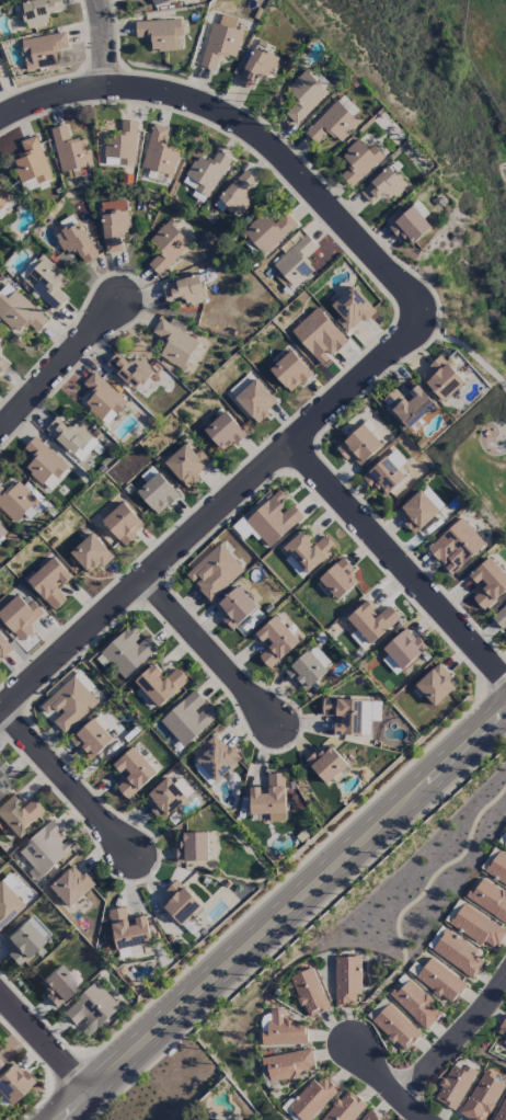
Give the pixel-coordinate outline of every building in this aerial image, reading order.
[(45,15),(63,11),(61,0),(30,0),(21,2),(26,30),(47,26),(45,15)] [(200,67),(216,70),(219,55),(236,59),(243,28),(235,26),(237,19),(221,15),(219,24),(211,22),(200,67)] [(176,51),(175,37),(181,37),(180,20),(135,22),(136,39),(151,38),(151,52),(176,51)] [(57,66),(54,52),(68,49),(65,32),(20,41),(27,72),(57,66)] [(279,58),(254,46),(237,83),(252,89),(259,73),(270,78),(279,58)] [(297,126),(328,92),(304,71),(285,91),(296,101),(284,114),(297,126)] [(340,143),(364,118),(340,96),(305,133),(317,145),(329,132),(340,143)] [(104,165),(135,166),(137,121),(120,121),(120,135),(106,134),(104,165)] [(173,179),(179,149),(165,146),(168,127),(151,124),(143,169),(163,173),(162,177),(173,179)] [(60,172),(92,166),(87,138),(70,142),(66,126),(51,129),(60,172)] [(36,178),(37,184),(50,180),(38,136),(20,141),(24,157),(13,161),(19,183),(36,178)] [(367,150),(358,139),(339,156),(349,167),(339,175),(351,188),(384,158),(373,145),(367,150)] [(195,191),(212,198),(229,156),(216,152),(212,161),(196,154),(187,177),(199,181),(195,191)] [(371,205),(384,193),(392,201),(408,186),(389,165),(359,192),(371,205)] [(246,194),(257,182),(244,170),(212,204),(222,213),(226,209),(236,218),(252,201),(246,194)] [(11,197),(0,186),(0,208),(11,197)] [(122,251),(120,233),(130,232),(126,199),(99,203),(106,254),(122,251)] [(385,221),(408,248),(432,228),(413,206),(401,216),(397,211),(385,221)] [(263,257),(297,225),(285,213),(273,224),(263,213),(240,233),(263,257)] [(98,256),(76,221),(54,236),(67,255),(74,250),(84,265),(98,256)] [(159,252),(147,265),(160,277),(191,243),(168,221),(148,242),(159,252)] [(317,247),(306,235),(268,268),(289,293),(314,272),(303,258),(317,247)] [(67,300),(53,286),(63,276),(45,257),(22,278),(54,312),(67,300)] [(207,301),(200,275),(161,285),(166,301),(184,296),(187,306),(207,301)] [(16,334),(25,324),(36,334),(48,321),(9,285),(0,295),(0,319),(16,334)] [(374,312),(354,286),(328,307),(349,332),(374,312)] [(348,342),(316,307),(290,332),(322,366),(329,358),(330,359),(348,342)] [(159,358),(182,371),(199,342),(159,319),(152,332),(168,342),(159,358)] [(269,370),(289,394),(312,374),(291,351),(269,370)] [(105,364),(134,392),(153,372),(137,357),(130,364),(117,352),(105,364)] [(8,364),(0,356),(0,373),(8,364)] [(427,367),(430,371),(421,379),(443,403),(465,383),(440,356),(427,367)] [(111,411),(116,415),(127,403),(94,372),(83,384),(93,394),(83,404),(101,421),(111,411)] [(233,399),(256,423),(278,403),(255,379),(233,399)] [(404,399),(395,389),(382,401),(409,429),(435,405),(418,386),(404,399)] [(245,434),(225,411),(203,431),(224,453),(245,434)] [(69,429),(56,418),(44,430),(79,462),(98,442),(75,422),(69,429)] [(335,449),(347,462),(352,458),(360,466),(382,445),(362,424),(335,449)] [(23,449),(33,459),(24,468),(50,491),(70,469),(34,436),(23,449)] [(163,463),(186,487),(212,462),(199,449),(195,453),(185,443),(163,463)] [(405,477),(392,463),(393,463),(385,456),(363,478),(383,499),(405,477)] [(179,496),(157,473),(136,493),(158,516),(179,496)] [(14,524),(24,515),(28,519),(43,505),(18,479),(5,491),(0,486),(0,509),(14,524)] [(303,517),(290,502),(279,490),(245,521),(269,548),(303,517)] [(415,534),(440,512),(420,490),(395,512),(415,534)] [(101,522),(123,546),(145,526),(122,502),(101,522)] [(426,550),(451,575),(484,543),(460,517),(426,550)] [(284,547),(307,575),(337,549),(325,535),(314,544),(303,531),(284,547)] [(70,554),(91,576),(112,556),(91,534),(70,554)] [(244,570),(219,543),(185,576),(210,602),(244,570)] [(306,574),(289,556),(285,561),(302,578),(306,574)] [(482,589),(472,599),(484,612),(505,591),(505,576),(489,557),(469,576),(482,589)] [(67,600),(57,589),(71,577),(53,558),(27,581),(54,611),(67,600)] [(360,582),(341,559),(318,578),(337,601),(360,582)] [(213,609),(233,630),(257,608),(237,587),(213,609)] [(43,614),(32,601),(27,606),(17,595),(11,601),(5,594),(0,599),(0,618),(22,642),(32,632),(29,628),(43,614)] [(378,615),(366,601),(347,619),(372,645),(400,618),(388,605),(378,615)] [(505,636),(505,604),(491,614),(505,636)] [(299,642),(275,616),(255,635),(267,648),(257,657),(269,670),(299,642)] [(142,642),(128,627),(100,653),(125,680),(159,648),(147,636),(142,642)] [(426,649),(406,627),(382,648),(403,670),(426,649)] [(350,634),(362,651),(369,646),(357,629),(350,634)] [(0,662),(13,649),(0,635),(0,661),(0,662)] [(327,672),(307,650),(285,671),(305,693),(327,672)] [(456,686),(436,664),(414,685),(434,707),(456,686)] [(152,665),(134,682),(158,708),(188,681),(176,668),(165,679),(152,665)] [(98,703),(74,676),(39,707),(47,715),(53,709),(59,716),(53,722),(63,734),(98,703)] [(183,748),(217,717),(193,690),(159,721),(183,748)] [(362,700),(322,699),(322,717),(338,717),(338,724),(334,723),(334,735),(361,736),(362,700)] [(70,740),(90,761),(113,740),(93,718),(70,740)] [(192,757),(216,783),(240,761),(216,735),(192,757)] [(347,765),(328,745),(320,753),(317,750),(304,761),(326,785),(347,765)] [(157,772),(132,747),(113,765),(126,778),(116,788),(128,800),(157,772)] [(10,782),(2,772),(6,769),(0,762),(0,791),(10,782)] [(286,822),(284,773),(265,774),(265,788),(249,788),(250,815),(269,814),(269,823),(286,822)] [(163,821),(187,798),(167,777),(143,799),(163,821)] [(23,808),(10,794),(0,804),(0,822),(16,839),(45,811),(33,798),(23,808)] [(41,878),(75,847),(50,820),(17,852),(41,878)] [(208,861),(207,833),(177,833),(178,862),(208,861)] [(497,851),(484,872),(505,885),(505,856),(497,851)] [(74,865),(50,887),(69,909),(94,886),(74,865)] [(470,888),(464,898),(505,924),(505,894),(482,878),(474,890),(470,888)] [(201,906),(176,880),(164,892),(168,896),(160,904),(180,925),(201,906)] [(23,906),(0,881),(0,928),(23,906)] [(505,930),(462,904),(449,925),(492,951),(505,930)] [(147,918),(127,920),(125,908),(110,910),(116,958),(142,955),(141,945),(150,944),(147,918)] [(6,954),(16,966),(50,936),(31,914),(1,941),(10,951),(6,954)] [(474,978),(487,957),(444,932),(431,953),(474,978)] [(334,957),(335,1006),(353,1006),(352,995),(361,995),(360,957),(334,957)] [(453,1004),(466,983),(428,959),(415,980),(453,1004)] [(78,985),(58,964),(38,984),(46,992),(43,996),(55,1008),(78,985)] [(291,976),(305,1018),(328,1011),(314,968),(291,976)] [(426,1031),(440,1015),(429,1005),(432,1001),(409,979),(400,990),(396,987),(388,995),(426,1031)] [(62,1013),(86,1039),(120,1008),(96,981),(62,1013)] [(421,1035),(389,1004),(372,1021),(404,1052),(421,1035)] [(261,1046),(306,1045),(306,1020),(285,1021),(285,1010),(268,1011),(269,1032),(261,1032),(261,1046)] [(493,1035),(505,1045),(505,1017),(493,1035)] [(315,1070),(311,1049),(263,1058),(267,1083),(301,1077),(300,1072),(315,1070)] [(8,1105),(32,1082),(13,1061),(0,1073),(0,1096),(8,1105)] [(476,1072),(464,1065),(462,1070),(452,1065),(434,1100),(455,1111),(476,1072)] [(482,1071),(460,1115),(470,1119),(485,1119),(504,1082),(482,1071)] [(326,1074),(316,1084),(313,1080),(286,1106),(299,1119),(310,1119),(341,1090),(326,1074)] [(348,1089),(320,1119),(354,1119),(367,1106),(348,1089)] [(493,1119),(505,1119),(505,1092),(493,1119)] [(371,1110),(362,1119),(381,1119),(371,1110)]
